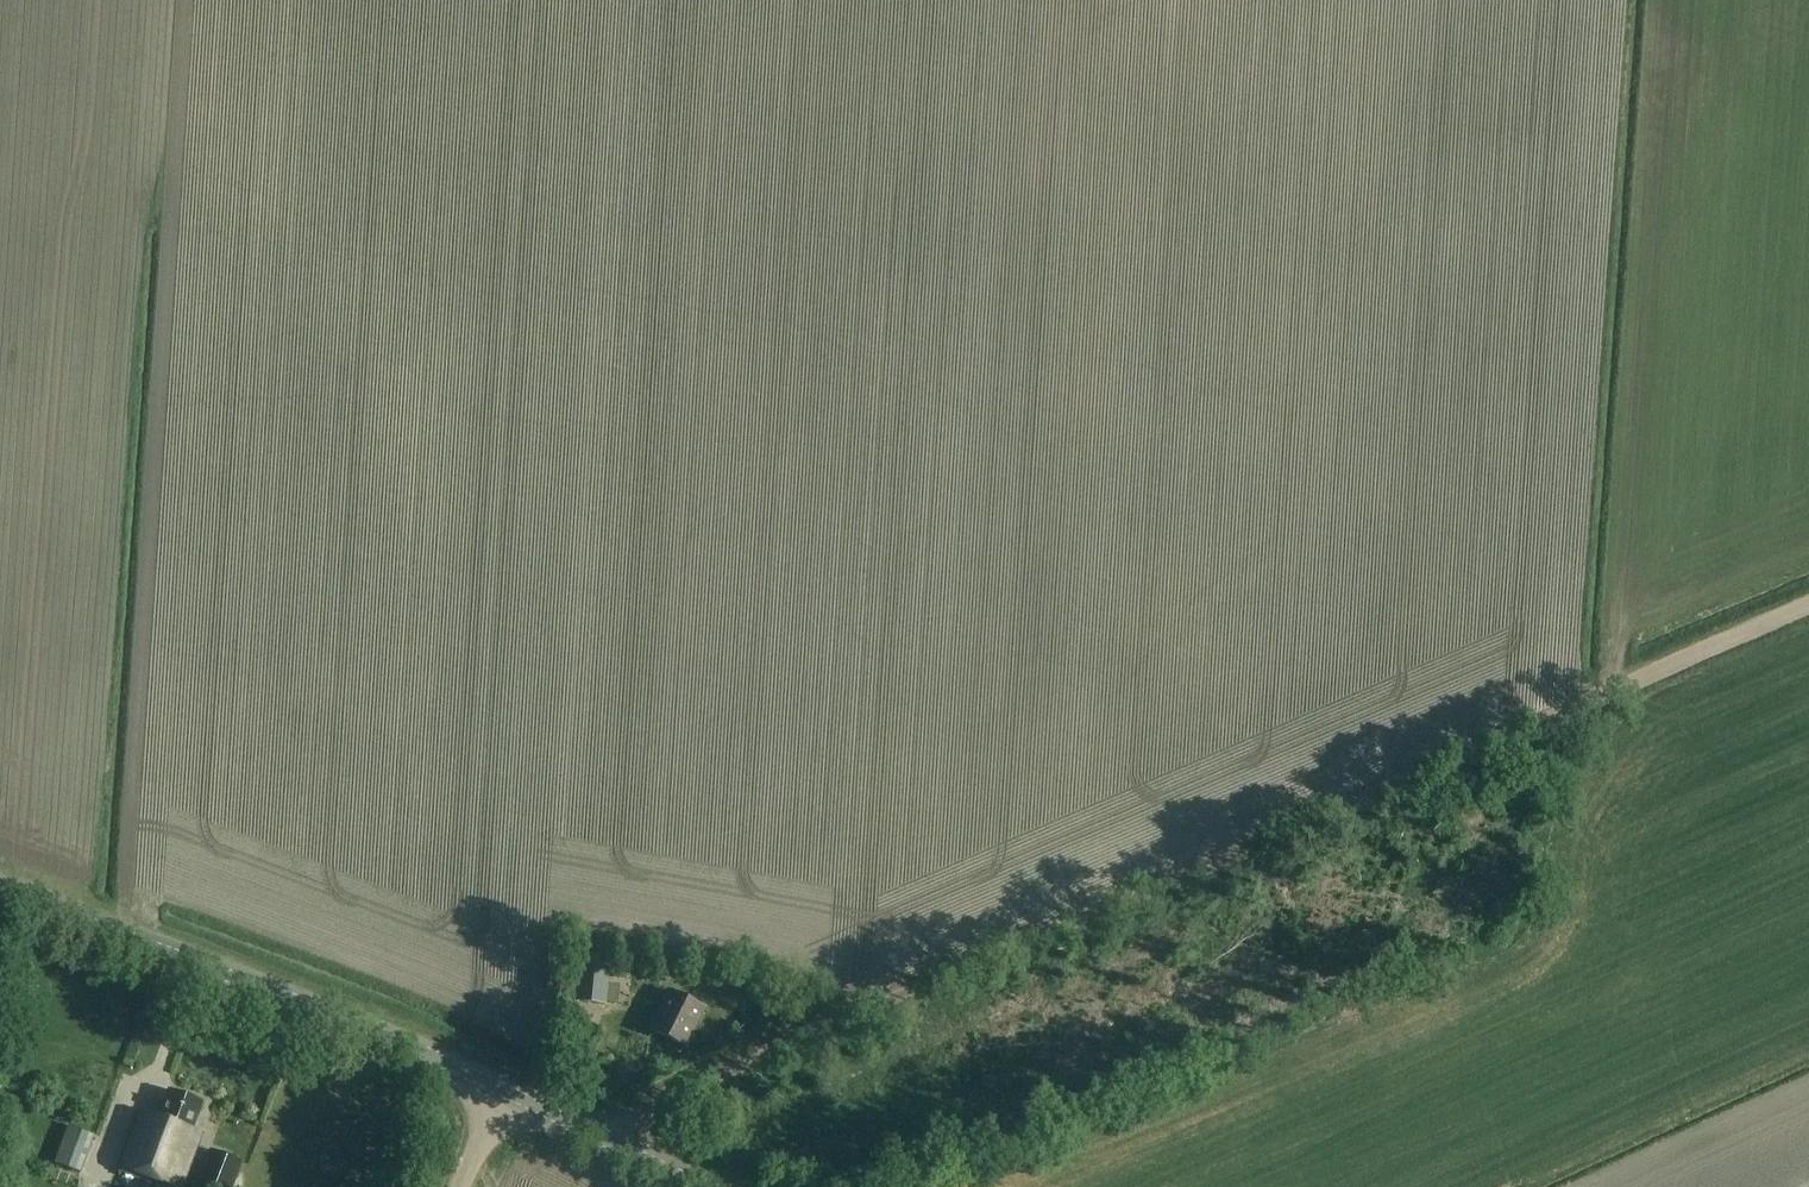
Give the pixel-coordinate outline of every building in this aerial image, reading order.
[(606,1005),(609,966),(577,963),(573,1002),(606,1005)] [(682,1049),(703,1010),(666,991),(646,1031),(682,1049)] [(203,1108),(168,1094),(158,1121),(139,1114),(117,1171),(160,1186),(183,1186),(202,1138),(193,1134),(203,1108)] [(68,1127),(54,1163),(80,1173),(94,1137),(68,1127)] [(240,1160),(209,1149),(196,1186),(231,1186),(240,1160)]
